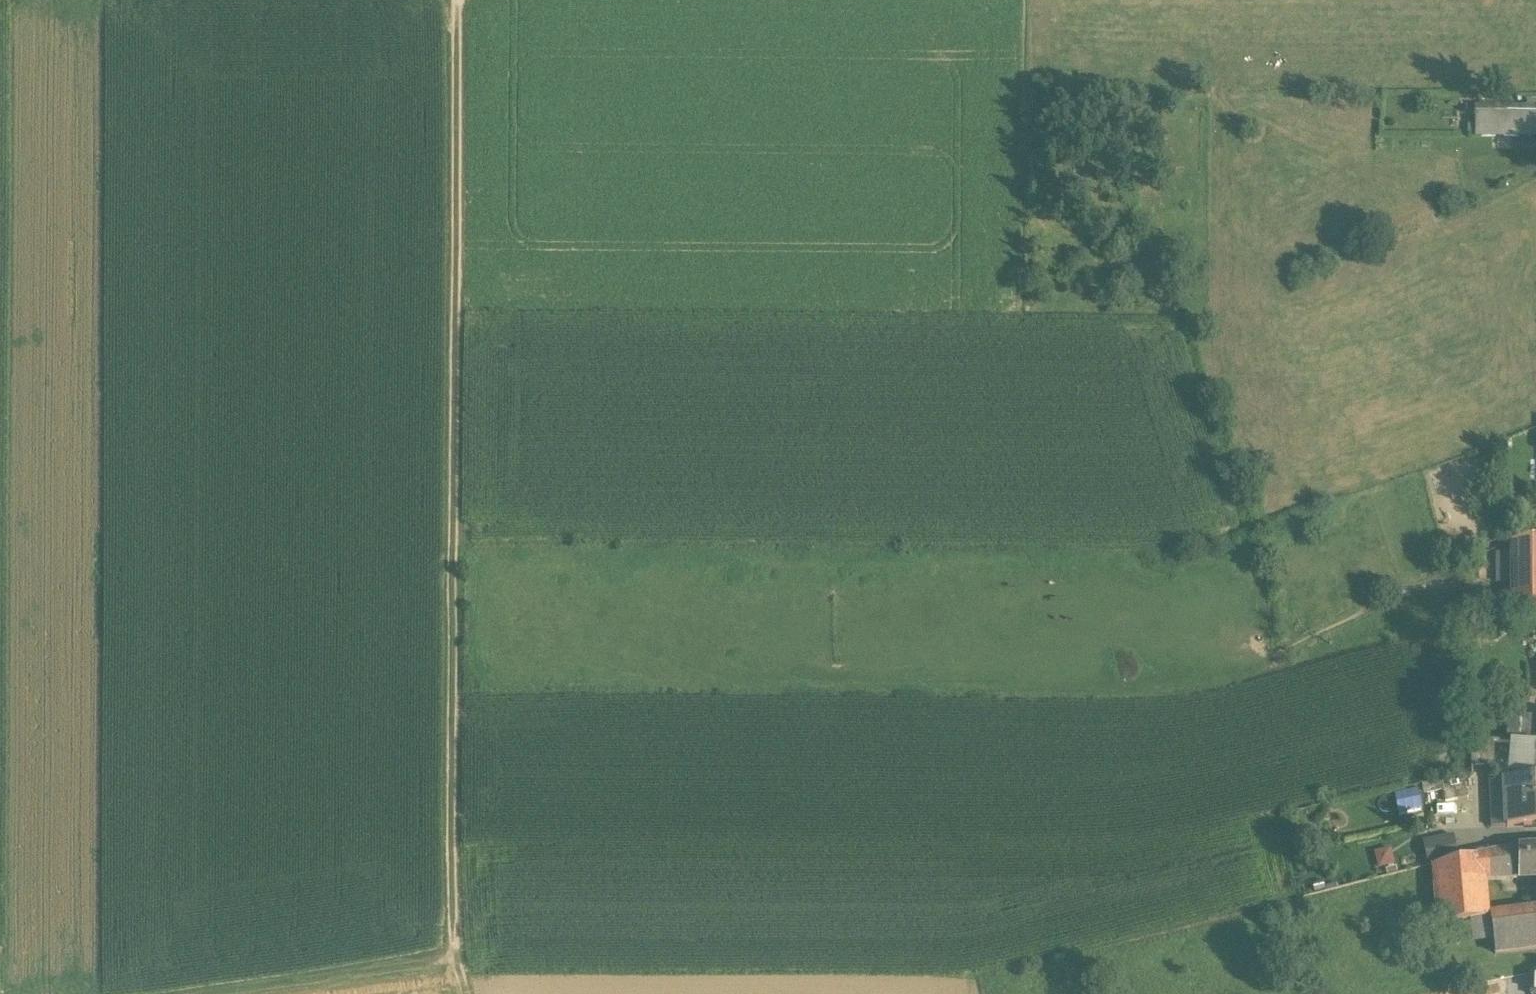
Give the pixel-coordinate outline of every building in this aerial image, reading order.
[(1475,107),(1475,138),(1535,138),(1535,108),(1532,108),(1475,107)] [(1512,543),(1513,615),(1535,615),(1535,541),(1512,543)] [(1525,716),(1522,743),(1535,745),(1535,717),(1525,716)] [(1533,780),(1504,781),(1506,828),(1522,827),(1522,825),(1535,825),(1533,780)] [(1453,837),(1422,843),(1427,866),(1435,865),(1433,853),(1456,848),(1453,837)] [(1519,848),(1518,874),(1518,876),(1535,876),(1535,847),(1519,848)] [(1456,848),(1433,853),(1435,865),(1449,862),(1458,860),(1456,848)] [(1519,848),(1478,857),(1481,876),(1518,874),(1519,848)] [(1379,867),(1395,866),(1393,849),(1377,851),(1379,867)] [(1478,857),(1449,864),(1449,862),(1435,865),(1440,928),(1485,919),(1481,876),(1478,857)] [(1490,916),(1492,939),(1535,933),(1535,910),(1490,916)] [(1492,939),(1495,955),(1535,949),(1535,933),(1492,939)]
